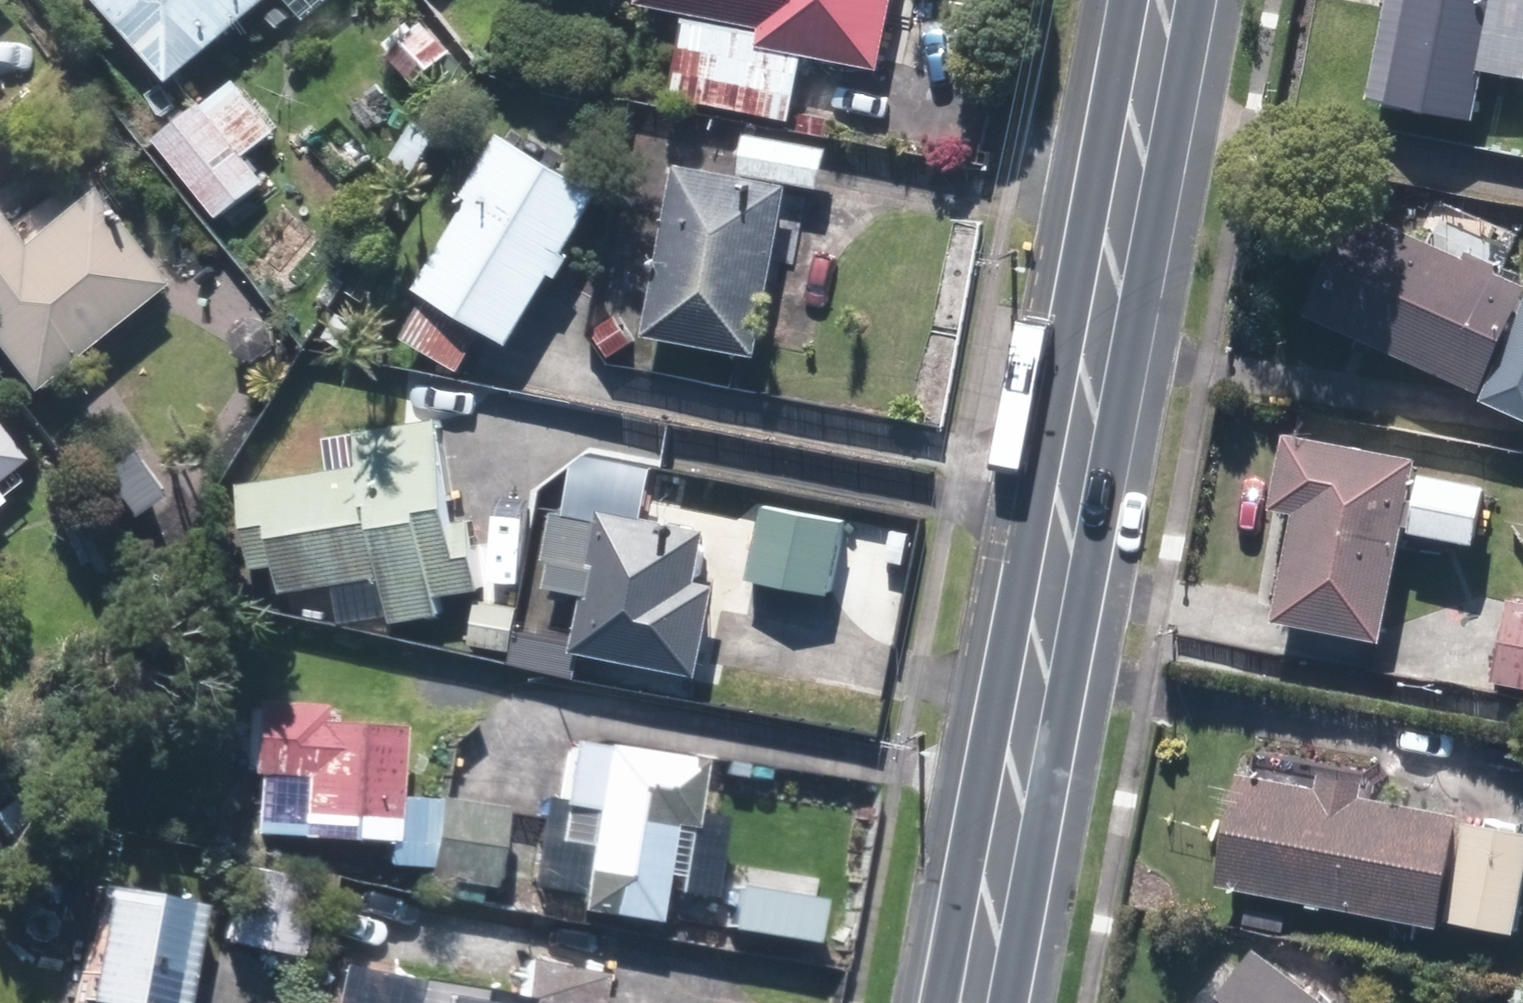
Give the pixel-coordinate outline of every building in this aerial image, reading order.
[(170,78),(264,0),(104,0),(170,78)] [(644,3),(688,11),(674,97),(792,117),(804,52),(881,65),(892,0),(645,0),(644,3)] [(1474,118),(1494,27),(1500,27),(1505,0),(1391,0),(1371,96),(1474,118)] [(432,67),(450,87),(471,68),(428,21),(416,32),(409,24),(387,43),(394,51),(392,54),(416,81),(432,67)] [(156,134),(220,215),(265,179),(245,153),(276,127),(203,105),(199,99),(156,134)] [(395,157),(415,170),(437,134),(417,122),(395,157)] [(1519,153),(1522,134),(1522,132),(1504,128),(1500,149),(1519,153)] [(403,335),(461,370),(487,328),(510,341),(600,190),(500,131),(464,191),(471,194),(417,285),(428,293),(403,335)] [(740,172),(821,185),(829,146),(747,131),(740,172)] [(271,158),(279,166),(290,156),(282,147),(271,158)] [(647,335),(758,354),(789,185),(676,165),(647,335)] [(19,391),(152,285),(76,189),(2,247),(0,244),(0,367),(19,391)] [(1482,389),(1522,296),(1522,281),(1355,205),(1307,312),(1482,389)] [(317,297),(329,304),(345,281),(333,273),(317,297)] [(594,331),(611,355),(634,339),(617,315),(594,331)] [(268,334),(180,481),(211,499),(300,353),(268,334)] [(388,573),(394,619),(440,612),(437,592),(484,585),(474,518),(453,521),(439,419),(357,429),(362,465),(243,482),(256,565),(277,562),(282,589),(388,573)] [(1277,619),(1386,639),(1419,457),(1286,434),(1273,505),(1295,510),(1277,619)] [(78,473),(108,522),(157,494),(127,444),(78,473)] [(10,459),(0,446),(0,467),(10,459)] [(752,575),(834,589),(846,520),(764,505),(752,575)] [(574,649),(701,673),(718,583),(696,580),(707,528),(600,507),(598,519),(554,511),(545,556),(551,558),(545,585),(585,593),(574,649)] [(1522,685),(1522,598),(1513,597),(1498,681),(1522,685)] [(472,644),(512,648),(516,604),(477,600),(472,644)] [(513,662),(548,667),(553,635),(517,630),(513,662)] [(424,865),(434,800),(391,798),(394,726),(314,721),(315,704),(249,701),(248,716),(215,714),(213,758),(247,759),(246,773),(253,773),(250,830),(294,832),(294,838),(382,841),(381,863),(424,865)] [(557,811),(553,838),(586,843),(577,909),(647,919),(655,874),(663,820),(684,824),(693,763),(564,743),(556,802),(586,806),(584,816),(557,811)] [(1219,883),(1442,923),(1463,811),(1360,792),(1364,776),(1325,769),(1322,786),(1239,771),(1219,883)] [(434,800),(424,865),(422,875),(482,884),(494,810),(434,800)] [(1519,928),(1522,898),(1522,828),(1466,819),(1451,918),(1519,928)] [(227,940),(294,953),(309,881),(242,868),(227,940)] [(194,906),(101,888),(98,903),(81,899),(64,1001),(73,1002),(177,1002),(194,906)] [(1257,946),(1214,1002),(1334,1002),(1257,946)] [(599,972),(522,959),(516,998),(412,980),(408,1002),(594,1002),(599,972)]
